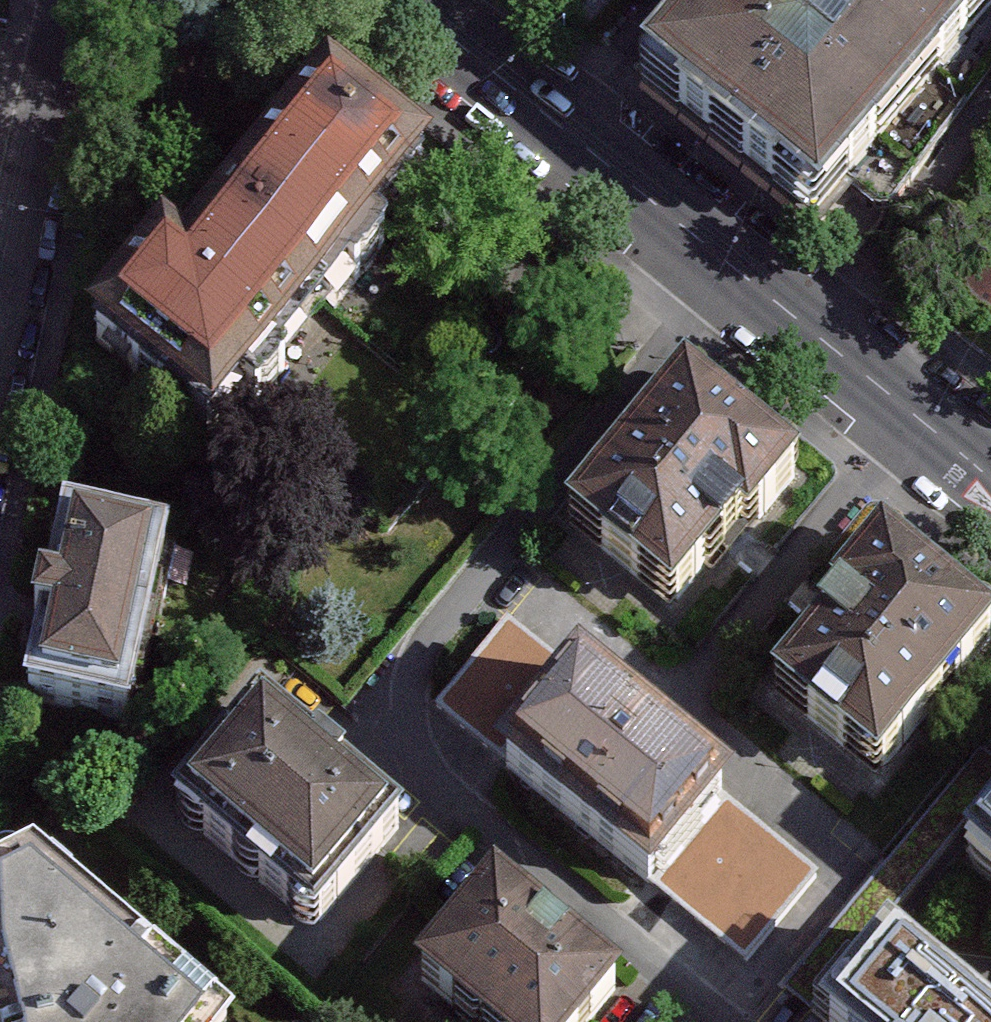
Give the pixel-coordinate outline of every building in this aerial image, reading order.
[(657,87),(832,227),(990,31),(990,0),(727,0),(657,87)] [(433,183),(331,100),(181,283),(162,268),(90,356),(211,454),(433,183)] [(792,476),(688,391),(576,526),(673,605),(742,521),(750,528),(792,476)] [(169,549),(71,528),(54,608),(44,606),(38,634),(48,636),(34,705),(132,726),(169,549)] [(990,635),(885,549),(842,601),(852,609),(784,692),(879,770),(990,635)] [(750,969),(823,880),(514,627),(441,716),(750,969)] [(397,837),(273,735),(196,829),(319,930),(397,837)] [(981,854),(990,862),(990,842),(981,854)] [(37,881),(0,900),(0,1021),(201,1021),(37,881)] [(499,897),(423,989),(463,1021),(604,1021),(624,999),(499,897)] [(900,929),(822,1021),(990,1021),(990,1004),(900,929)]
